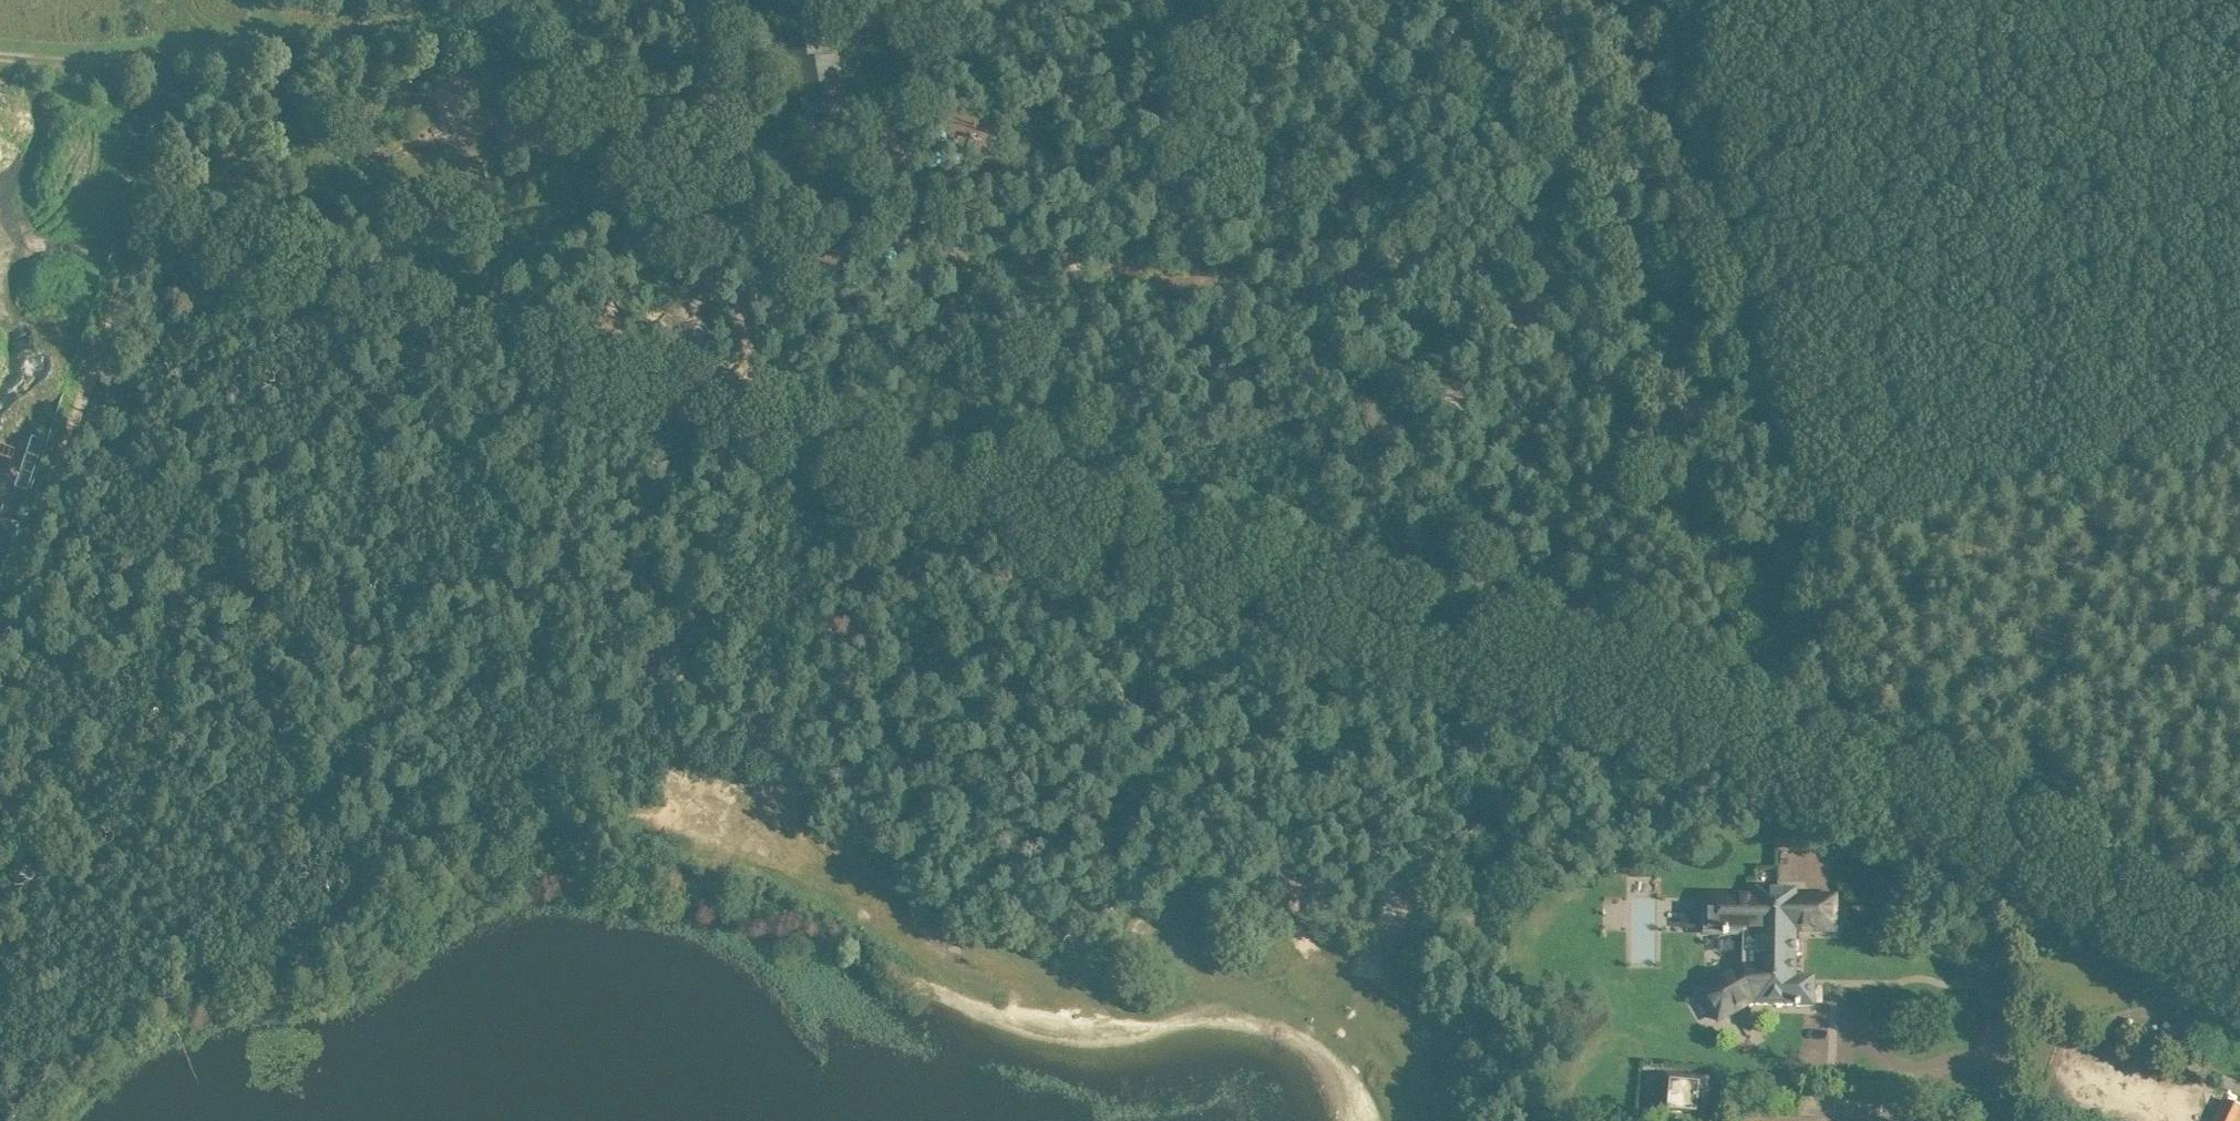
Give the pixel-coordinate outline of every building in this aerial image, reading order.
[(902,5),(889,7),(890,17),(904,15),(902,5)] [(824,61),(822,49),(819,33),(792,37),(805,118),(832,113),(829,96),(840,94),(835,59),(824,61)] [(1703,991),(1709,1001),(1720,1020),(1752,1002),(1756,1002),(1756,1005),(1796,1005),(1796,1006),(1801,1006),(1801,1005),(1814,1005),(1814,986),(1796,986),(1796,955),(1801,955),(1802,942),(1797,942),(1797,930),(1834,930),(1834,899),(1797,899),(1798,890),(1758,889),(1757,898),(1706,897),(1706,907),(1695,907),(1695,923),(1705,923),(1705,933),(1744,933),(1743,968),(1703,991)] [(1661,1120),(1677,1120),(1705,1120),(1708,1079),(1664,1075),(1661,1120)] [(2223,1103),(2215,1120),(2239,1120),(2239,1111),(2223,1103)] [(1999,1120),(2024,1120),(2023,1111),(1998,1112),(1999,1120)]
